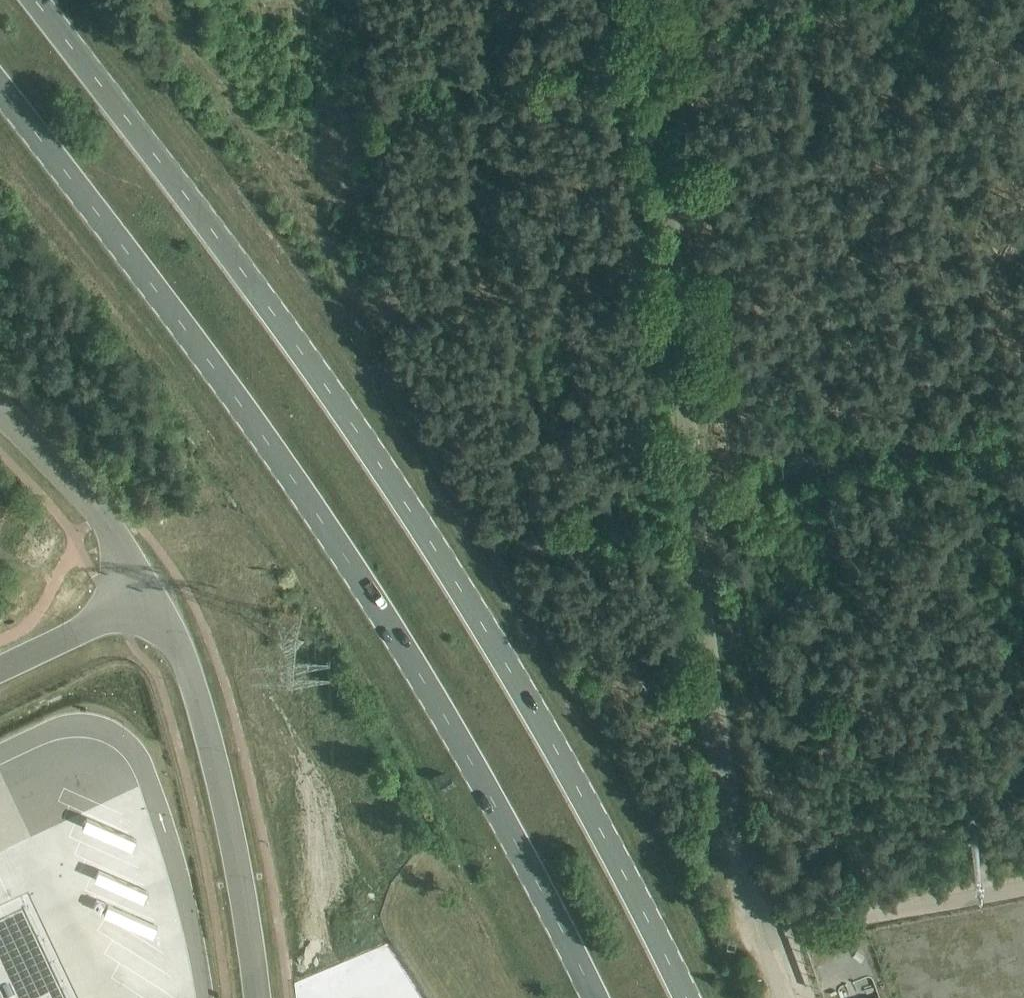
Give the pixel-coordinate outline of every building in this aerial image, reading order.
[(23,921),(0,932),(0,997),(59,997),(23,921)]
